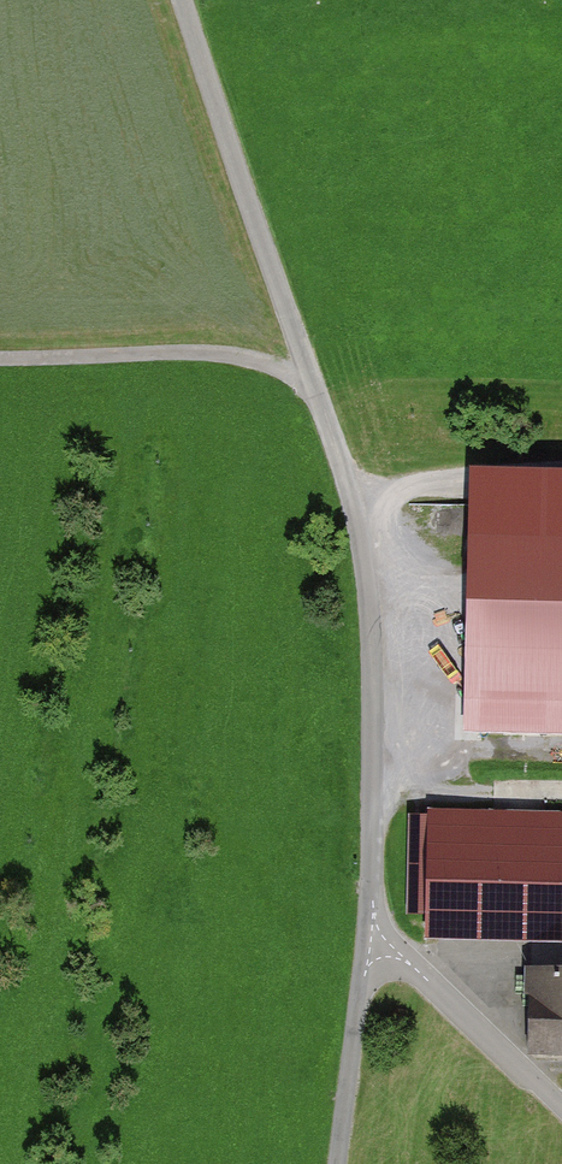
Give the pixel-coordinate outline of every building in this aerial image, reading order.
[(468,489),(467,586),(466,700),(561,701),(561,491),(468,489)] [(408,814),(406,913),(426,914),(426,938),(561,940),(561,811),(427,809),(427,814),(408,814)] [(530,965),(526,1055),(561,1056),(561,967),(530,965)]
